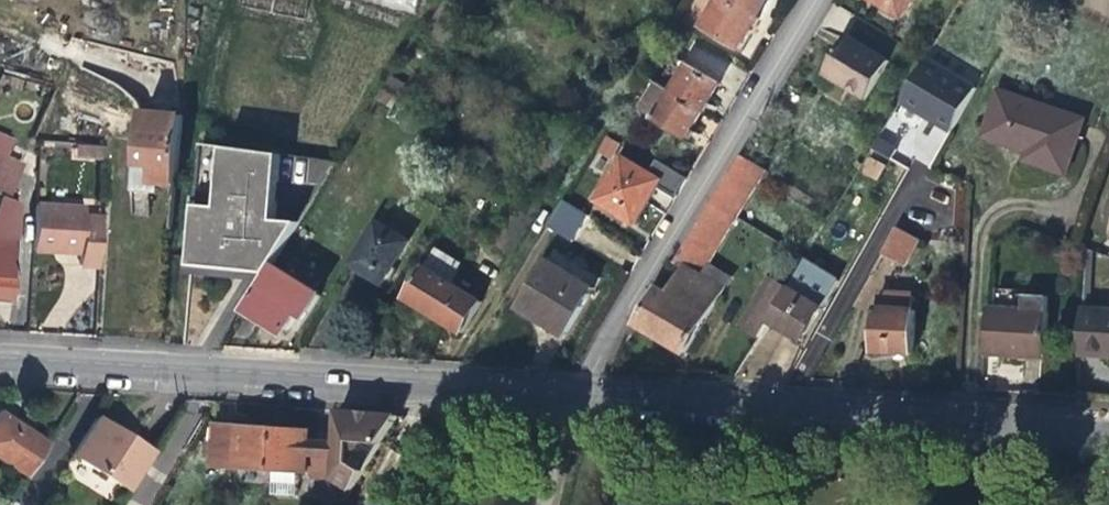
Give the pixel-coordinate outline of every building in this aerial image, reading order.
[(417,19),(422,0),(345,0),(417,19)] [(713,7),(702,25),(739,48),(751,29),(759,15),(754,12),(761,0),(717,0),(713,7)] [(902,20),(914,0),(869,0),(902,20)] [(847,34),(824,75),(866,100),(891,61),(847,34)] [(952,132),(976,91),(926,61),(901,102),(914,109),(952,132)] [(688,62),(671,91),(703,110),(710,98),(720,81),(688,62)] [(694,124),(703,110),(671,91),(656,82),(641,108),(687,136),(694,124)] [(426,141),(437,123),(383,89),(365,118),(380,127),(386,117),(426,141)] [(999,90),(984,138),(1027,152),(1025,157),(1024,161),(1067,176),(1085,120),(999,90)] [(188,125),(143,120),(138,181),(153,180),(152,196),(180,199),(188,125)] [(84,154),(84,141),(73,140),(72,154),(84,154)] [(84,141),(84,154),(103,156),(104,142),(84,141)] [(271,218),(281,153),(200,141),(190,263),(269,271),(274,263),(300,221),(271,218)] [(713,204),(736,218),(766,169),(742,155),(713,204)] [(660,179),(623,156),(595,200),(632,223),(649,196),(660,179)] [(866,157),(860,173),(878,179),(883,163),(866,157)] [(12,298),(19,205),(5,198),(20,167),(0,158),(0,297),(12,298)] [(666,169),(658,187),(676,195),(684,176),(666,169)] [(588,214),(563,198),(553,214),(546,225),(571,241),(588,214)] [(97,270),(98,241),(100,217),(84,216),(84,204),(35,202),(33,249),(65,250),(82,251),(81,270),(97,270)] [(700,276),(736,218),(713,204),(676,264),(684,269),(670,292),(662,287),(638,326),(663,342),(685,356),(724,292),(700,276)] [(527,228),(510,218),(494,244),(511,255),(527,228)] [(376,221),(351,262),(369,274),(381,282),(407,240),(376,221)] [(921,242),(897,229),(883,254),(907,267),(921,242)] [(461,263),(436,247),(405,297),(433,314),(460,332),(479,300),(450,282),(461,263)] [(553,250),(548,259),(594,285),(599,278),(553,250)] [(563,335),(594,285),(548,259),(519,307),(541,321),(563,335)] [(264,280),(269,271),(190,263),(189,272),(206,273),(264,280)] [(264,280),(249,303),(272,318),(289,329),(302,308),(309,313),(322,292),(274,263),(269,271),(264,280)] [(761,338),(770,322),(790,289),(770,278),(741,326),(761,338)] [(823,308),(790,289),(770,322),(786,331),(804,341),(823,308)] [(915,356),(917,309),(914,309),(914,297),(881,296),(881,308),(876,307),(875,354),(897,355),(915,356)] [(990,309),(987,356),(1001,357),(1009,358),(1009,353),(1046,356),(1049,312),(990,309)] [(1081,357),(1108,359),(1108,311),(1083,310),(1081,357)] [(47,442),(18,424),(0,412),(0,459),(26,476),(47,442)] [(308,432),(277,430),(275,471),(274,490),(271,495),(295,497),(297,472),(307,473),(310,481),(333,482),(352,492),(399,416),(339,412),(338,434),(308,432)] [(99,415),(74,453),(130,491),(155,451),(121,429),(99,415)] [(213,467),(275,471),(277,430),(250,428),(215,426),(213,467)]
